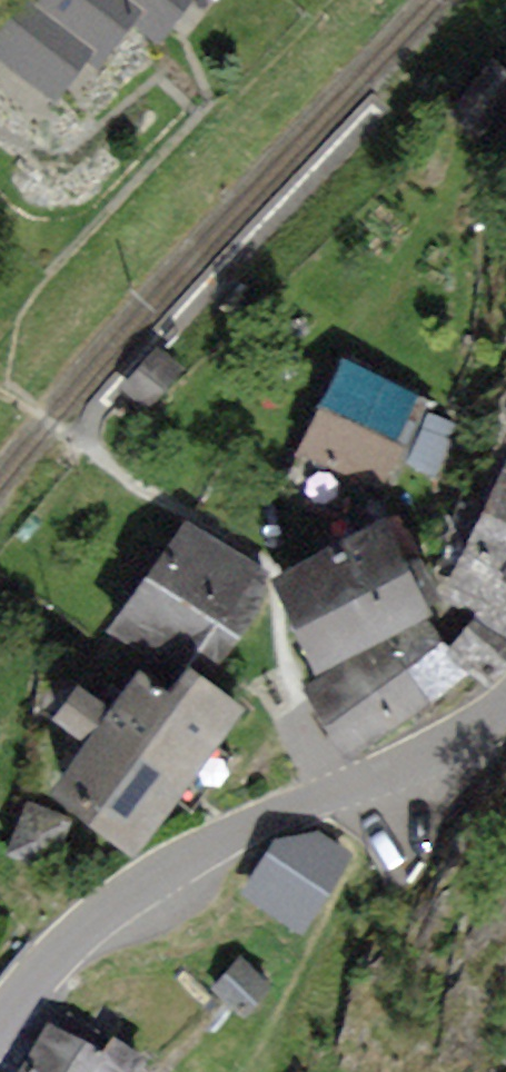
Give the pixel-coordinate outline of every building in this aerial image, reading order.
[(51,83),(85,40),(97,49),(129,7),(158,29),(180,0),(41,0),(37,6),(5,47),(51,83)] [(161,358),(135,385),(152,401),(177,373),(161,358)] [(413,396),(346,368),(312,452),(378,479),(413,396)] [(455,583),(503,607),(505,602),(505,485),(455,583)] [(263,585),(191,531),(122,622),(194,677),(263,585)] [(422,613),(382,531),(280,580),(320,663),(422,613)] [(457,677),(425,623),(315,686),(347,741),(457,677)] [(227,713),(193,688),(177,709),(138,681),(114,714),(81,689),(58,720),(92,746),(60,789),(131,841),(227,713)] [(61,815),(24,795),(3,834),(40,853),(61,815)] [(344,855),(323,840),(283,842),(251,887),(299,920),(344,855)] [(103,1060),(54,1032),(31,1071),(125,1071),(135,1055),(112,1043),(103,1060)]
